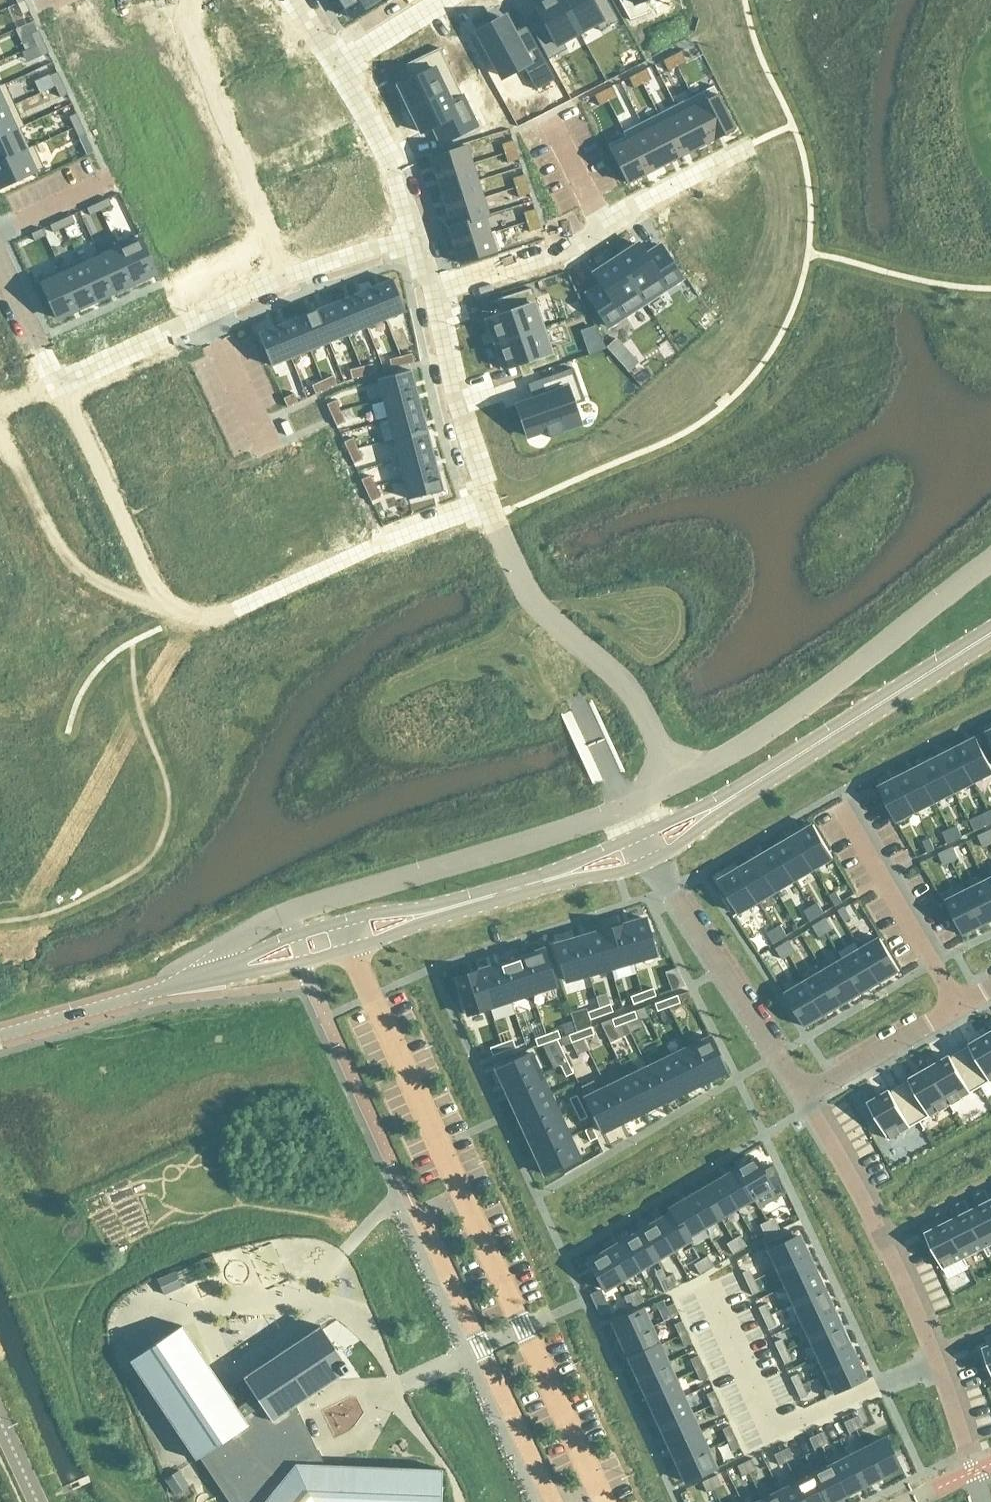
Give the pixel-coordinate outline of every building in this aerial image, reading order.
[(16,3),(21,14),(29,11),(24,0),(16,3)] [(349,17),(377,0),(338,0),(349,17)] [(533,2),(546,26),(533,33),(539,42),(548,59),(566,49),(562,41),(579,32),(561,0),(537,0),(533,2)] [(579,32),(595,23),(599,31),(618,20),(607,0),(593,0),(591,1),(591,0),(561,0),(579,32)] [(629,20),(649,13),(644,0),(618,0),(629,20)] [(508,16),(480,31),(504,74),(525,63),(539,88),(558,77),(548,59),(539,42),(526,49),(508,16)] [(38,30),(30,34),(36,45),(43,41),(38,30)] [(43,41),(36,45),(41,56),(48,52),(43,41)] [(412,78),(394,87),(401,101),(404,99),(409,109),(457,85),(439,48),(405,64),(412,78)] [(680,51),(671,55),(676,66),(685,61),(680,51)] [(671,55),(662,60),(667,70),(676,66),(671,55)] [(645,68),(637,73),(642,83),(651,79),(645,68)] [(57,72),(49,75),(55,86),(62,83),(57,72)] [(637,73),(628,77),(633,88),(642,83),(637,73)] [(0,86),(0,111),(14,105),(4,83),(0,85),(1,86),(0,86)] [(62,83),(55,86),(60,97),(67,94),(62,83)] [(411,112),(407,114),(415,130),(418,128),(420,132),(433,126),(440,142),(476,125),(457,85),(409,109),(411,112)] [(611,85),(602,90),(608,101),(617,96),(611,85)] [(713,86),(692,96),(713,139),(735,128),(713,86)] [(602,90),(593,94),(599,105),(608,101),(602,90)] [(692,96),(675,105),(696,148),(713,139),(692,96)] [(0,111),(0,136),(20,127),(20,128),(24,126),(14,105),(0,111)] [(675,105),(657,114),(679,156),(696,148),(675,105)] [(76,113),(68,117),(74,128),(81,124),(76,113)] [(657,114),(640,122),(662,165),(679,156),(657,114)] [(640,122),(623,131),(645,174),(662,165),(640,122)] [(81,124),(74,128),(79,139),(86,135),(81,124)] [(0,136),(0,161),(29,148),(29,147),(20,128),(20,127),(0,136)] [(625,136),(607,145),(627,183),(645,174),(623,131),(622,132),(625,136)] [(512,140),(501,144),(504,153),(515,150),(512,140)] [(0,161),(0,187),(43,168),(33,145),(29,147),(29,148),(0,161)] [(466,145),(429,157),(435,175),(472,163),(466,145)] [(515,150),(504,153),(507,163),(518,159),(515,150)] [(472,163),(435,175),(440,192),(477,181),(472,163)] [(523,174),(512,178),(515,188),(526,184),(523,174)] [(477,181),(440,192),(446,209),(482,198),(477,181)] [(526,184),(515,188),(518,197),(529,193),(526,184)] [(108,198),(97,203),(101,210),(111,205),(108,198)] [(482,198),(446,209),(451,226),(451,227),(484,216),(484,217),(488,216),(482,198)] [(97,203),(86,208),(89,215),(101,210),(97,203)] [(534,209),(523,212),(526,222),(537,218),(534,209)] [(71,215),(60,220),(63,227),(74,222),(71,215)] [(451,226),(447,227),(453,245),(490,233),(484,217),(484,216),(451,227),(451,226)] [(537,218),(526,222),(529,231),(540,228),(537,218)] [(60,220),(49,225),(52,232),(63,227),(60,220)] [(42,228),(31,233),(34,241),(45,236),(42,228)] [(490,233),(453,245),(459,263),(495,251),(490,233)] [(138,234),(116,244),(134,283),(155,273),(138,234)] [(637,243),(615,258),(645,302),(682,278),(660,245),(645,255),(637,243)] [(116,244),(96,253),(98,257),(99,256),(115,291),(134,283),(116,244)] [(82,265),(81,265),(97,300),(115,291),(99,256),(98,257),(82,265)] [(601,283),(586,293),(608,327),(645,302),(615,258),(593,272),(601,283)] [(80,260),(60,269),(78,308),(97,300),(81,265),(82,265),(80,260)] [(60,269),(39,279),(57,318),(78,308),(60,269)] [(392,279),(372,287),(385,319),(405,311),(392,279)] [(372,287),(353,295),(366,327),(385,319),(372,287)] [(493,315),(482,318),(487,334),(491,332),(495,344),(544,327),(531,288),(501,297),(506,313),(493,317),(493,315)] [(353,295),(334,302),(347,334),(366,327),(353,295)] [(334,302),(315,310),(328,342),(347,334),(334,302)] [(315,310),(296,318),(309,350),(328,342),(315,310)] [(296,318),(277,325),(290,357),(309,350),(296,318)] [(277,325),(258,334),(271,365),(290,357),(277,325)] [(499,353),(495,355),(500,370),(529,360),(532,369),(560,360),(555,346),(552,347),(544,327),(495,344),(499,353)] [(605,348),(600,337),(584,342),(588,354),(605,348)] [(636,362),(616,339),(605,348),(626,371),(636,362)] [(412,353),(400,356),(403,366),(414,363),(412,353)] [(400,356),(388,359),(391,369),(403,366),(400,356)] [(372,363),(360,366),(363,376),(375,373),(372,363)] [(360,366),(349,369),(351,379),(363,376),(360,366)] [(536,398),(516,404),(528,436),(547,430),(549,437),(550,437),(550,436),(561,432),(561,433),(562,433),(561,430),(579,424),(573,405),(584,401),(573,368),(541,379),(544,388),(534,392),(536,398)] [(410,370),(377,379),(382,400),(416,391),(410,370)] [(333,375),(321,380),(326,389),(337,384),(333,375)] [(321,380),(311,385),(315,394),(326,389),(321,380)] [(416,391),(382,400),(388,419),(421,410),(416,391)] [(293,393),(282,398),(287,407),(298,402),(293,393)] [(335,400),(326,404),(331,415),(340,410),(335,400)] [(340,410),(331,415),(336,426),(345,422),(340,410)] [(421,410),(388,419),(393,439),(426,430),(421,410)] [(426,430),(393,439),(398,459),(431,450),(426,430)] [(352,437),(343,442),(348,452),(357,448),(352,437)] [(357,448),(348,452),(353,463),(362,459),(357,448)] [(431,450),(398,459),(403,478),(436,470),(431,450)] [(436,470),(403,478),(409,499),(442,490),(436,470)] [(369,475),(360,479),(365,490),(374,486),(369,475)] [(374,486),(365,490),(370,501),(379,497),(374,486)] [(956,748),(973,782),(990,773),(990,767),(976,738),(956,748)] [(956,748),(937,758),(954,792),(973,782),(956,748)] [(937,758),(918,768),(935,802),(954,792),(937,758)] [(918,768),(898,778),(916,812),(935,802),(918,768)] [(898,778),(878,788),(896,822),(916,812),(898,778)] [(981,815),(986,826),(990,823),(990,816),(989,811),(981,815)] [(814,825),(794,837),(814,870),(833,858),(814,825)] [(957,826),(949,829),(954,840),(962,837),(957,826)] [(949,829),(942,833),(947,844),(954,840),(949,829)] [(985,833),(977,836),(982,847),(990,844),(985,833)] [(794,837),(775,847),(795,881),(814,870),(794,837)] [(929,838),(922,842),(927,853),(934,849),(929,838)] [(775,847),(757,858),(776,892),(795,881),(775,847)] [(953,847),(945,851),(950,862),(958,858),(953,847)] [(945,851),(938,854),(943,865),(950,862),(945,851)] [(757,858),(738,869),(758,902),(776,892),(757,858)] [(738,869),(719,881),(738,914),(758,902),(738,869)] [(966,891),(983,926),(990,921),(990,894),(985,882),(966,891)] [(836,891),(828,896),(835,906),(842,902),(836,891)] [(966,891),(945,902),(963,936),(983,926),(966,891)] [(817,903),(810,907),(816,917),(823,913),(817,903)] [(810,907),(803,911),(809,921),(816,917),(810,907)] [(845,907),(838,911),(844,921),(851,917),(845,907)] [(644,918),(621,925),(632,962),(655,955),(644,918)] [(826,918),(819,922),(826,932),(832,928),(826,918)] [(819,922),(812,927),(818,937),(826,932),(819,922)] [(621,925),(599,931),(610,968),(632,962),(621,925)] [(780,925),(773,929),(779,939),(787,935),(780,925)] [(773,929),(766,934),(772,944),(779,939),(773,929)] [(599,931),(578,938),(588,974),(610,968),(599,931)] [(578,938),(555,944),(566,981),(588,974),(578,938)] [(880,938),(860,950),(880,983),(899,971),(880,938)] [(789,941),(783,945),(789,955),(796,951),(789,941)] [(783,945),(775,949),(781,959),(789,955),(783,945)] [(542,949),(520,956),(532,993),(554,986),(542,949)] [(860,950),(842,961),(861,994),(880,983),(860,950)] [(520,956),(498,963),(510,1000),(532,993),(520,956)] [(842,961),(823,971),(843,1005),(861,994),(842,961)] [(498,963),(476,970),(489,1007),(510,1000),(498,963)] [(476,970),(454,978),(466,1015),(489,1007),(476,970)] [(823,971),(805,982),(824,1015),(843,1005),(823,971)] [(805,982),(785,994),(804,1027),(824,1015),(805,982)] [(652,988),(641,992),(644,1000),(655,996),(652,988)] [(641,992),(630,996),(632,1004),(644,1000),(641,992)] [(677,995),(665,999),(668,1007),(679,1003),(677,995)] [(665,999),(654,1003),(657,1011),(668,1007),(665,999)] [(610,1004),(598,1008),(601,1016),(612,1011),(610,1004)] [(598,1008),(587,1012),(590,1020),(601,1016),(598,1008)] [(634,1011),(622,1015),(625,1023),(637,1018),(634,1011)] [(622,1015),(611,1019),(614,1027),(625,1023),(622,1015)] [(591,1026),(579,1030),(582,1038),(593,1034),(591,1026)] [(557,1030),(545,1034),(548,1042),(560,1038),(557,1030)] [(579,1030),(568,1035),(570,1042),(582,1038),(579,1030)] [(960,1051),(980,1087),(989,1081),(990,1080),(990,1036),(989,1033),(968,1045),(969,1046),(960,1051)] [(545,1034),(534,1038),(537,1046),(548,1042),(545,1034)] [(709,1037),(687,1047),(704,1082),(726,1072),(709,1037)] [(512,1039),(500,1044),(503,1051),(515,1047),(512,1039)] [(500,1044),(489,1047),(492,1055),(503,1051),(500,1044)] [(687,1047),(667,1057),(684,1092),(704,1082),(687,1047)] [(561,1051),(554,1055),(560,1066),(567,1062),(561,1051)] [(949,1056),(929,1067),(950,1104),(952,1103),(952,1104),(961,1099),(961,1098),(979,1087),(984,1095),(982,1095),(983,1096),(985,1095),(980,1087),(960,1051),(958,1052),(951,1056),(950,1057),(949,1056)] [(532,1056),(496,1072),(505,1091),(540,1074),(532,1056)] [(667,1057),(646,1067),(663,1102),(684,1092),(667,1057)] [(567,1062),(560,1066),(565,1076),(572,1073),(567,1062)] [(646,1067),(626,1076),(643,1112),(663,1102),(646,1067)] [(909,1080),(899,1086),(920,1121),(939,1110),(939,1112),(949,1106),(948,1105),(949,1104),(954,1112),(952,1113),(953,1114),(955,1112),(950,1104),(929,1067),(908,1079),(909,1080)] [(540,1074),(505,1091),(515,1111),(550,1095),(540,1074)] [(626,1076),(605,1086),(622,1122),(643,1112),(626,1076)] [(605,1086),(584,1096),(601,1132),(622,1122),(605,1086)] [(889,1090),(867,1103),(888,1139),(891,1138),(892,1139),(901,1134),(900,1132),(919,1122),(923,1129),(922,1130),(923,1131),(925,1130),(920,1121),(899,1086),(890,1091),(889,1090)] [(550,1095),(515,1111),(524,1132),(559,1116),(550,1095)] [(576,1095),(569,1098),(574,1109),(581,1106),(576,1095)] [(581,1106),(574,1109),(579,1120),(586,1116),(581,1106)] [(559,1116),(524,1132),(534,1153),(569,1137),(559,1116)] [(591,1127),(584,1130),(589,1141),(597,1138),(591,1127)] [(569,1137),(534,1153),(544,1174),(579,1158),(569,1137)] [(754,1158),(736,1169),(753,1197),(771,1187),(754,1158)] [(736,1169),(719,1179),(736,1207),(753,1197),(736,1169)] [(719,1179),(703,1189),(719,1217),(736,1207),(719,1179)] [(703,1189),(686,1198),(703,1227),(719,1217),(703,1189)] [(967,1212),(984,1247),(988,1255),(988,1256),(990,1255),(990,1254),(989,1254),(985,1246),(990,1243),(990,1209),(987,1202),(990,1200),(984,1190),(976,1194),(982,1204),(969,1211),(967,1212)] [(686,1198),(669,1209),(671,1212),(672,1212),(686,1237),(687,1236),(703,1227),(686,1198)] [(949,1221),(947,1222),(964,1257),(968,1265),(967,1265),(967,1266),(970,1265),(969,1264),(969,1265),(965,1257),(984,1247),(967,1212),(969,1211),(964,1200),(956,1204),(961,1215),(949,1221)] [(941,1225),(925,1233),(942,1268),(964,1257),(947,1222),(949,1221),(943,1210),(936,1214),(941,1225)] [(671,1212),(655,1221),(672,1250),(689,1239),(687,1236),(686,1237),(672,1212),(671,1212)] [(774,1217),(767,1221),(772,1232),(779,1228),(774,1217)] [(655,1221),(639,1231),(655,1259),(672,1250),(655,1221)] [(767,1221),(759,1225),(764,1235),(772,1232),(767,1221)] [(639,1231),(622,1241),(639,1269),(655,1259),(639,1231)] [(739,1235),(732,1239),(739,1249),(746,1245),(739,1235)] [(798,1236),(768,1250),(777,1269),(807,1255),(798,1236)] [(732,1239),(726,1244),(732,1254),(739,1249),(732,1239)] [(622,1241),(606,1251),(622,1279),(639,1269),(622,1241)] [(606,1251),(587,1261),(604,1290),(622,1279),(606,1251)] [(707,1255),(700,1260),(706,1270),(713,1266),(707,1255)] [(807,1255),(777,1269),(785,1286),(815,1272),(807,1255)] [(700,1260),(693,1264),(699,1274),(706,1270),(700,1260)] [(749,1269),(741,1272),(746,1283),(753,1279),(749,1269)] [(174,1272),(156,1280),(163,1295),(181,1287),(174,1272)] [(815,1272),(785,1286),(793,1303),(823,1289),(815,1272)] [(673,1274),(666,1277),(671,1288),(678,1285),(673,1274)] [(666,1277),(659,1281),(664,1292),(671,1288),(666,1277)] [(753,1279),(746,1283),(751,1294),(759,1291),(753,1279)] [(823,1289),(793,1303),(801,1321),(831,1307),(823,1289)] [(638,1290),(631,1293),(636,1304),(643,1301),(638,1290)] [(631,1293),(624,1297),(628,1308),(636,1304),(631,1293)] [(673,1304),(666,1307),(670,1318),(677,1314),(673,1304)] [(765,1304),(757,1307),(762,1318),(769,1314),(765,1304)] [(831,1307),(801,1321),(809,1338),(839,1324),(831,1307)] [(642,1309),(612,1322),(620,1341),(650,1327),(642,1309)] [(769,1314),(762,1318),(767,1329),(775,1326),(769,1314)] [(681,1321),(673,1325),(678,1335),(686,1332),(681,1321)] [(839,1324),(809,1338),(817,1356),(847,1342),(839,1324)] [(441,1469),(317,1464),(290,1408),(349,1369),(320,1326),(242,1377),(244,1380),(226,1392),(182,1326),(129,1361),(195,1460),(204,1454),(236,1501),(440,1501),(441,1469)] [(650,1327),(620,1341),(628,1358),(658,1344),(650,1327)] [(686,1332),(678,1335),(684,1346),(691,1343),(686,1332)] [(781,1339),(773,1342),(778,1352),(786,1349),(781,1339)] [(847,1342),(817,1356),(825,1373),(855,1359),(847,1342)] [(658,1344),(628,1358),(636,1376),(666,1362),(658,1344)] [(982,1348),(990,1371),(990,1345),(982,1348)] [(786,1349),(778,1352),(784,1364),(791,1361),(786,1349)] [(696,1356),(689,1359),(694,1370),(702,1367),(696,1356)] [(855,1359),(825,1373),(834,1391),(864,1377),(855,1359)] [(666,1362),(636,1376),(645,1393),(675,1379),(666,1362)] [(702,1367),(694,1370),(700,1381),(707,1378),(702,1367)] [(797,1374),(789,1377),(794,1387),(802,1384),(797,1374)] [(675,1379),(645,1393),(653,1410),(683,1397),(675,1379)] [(802,1384),(794,1387),(800,1399),(807,1396),(802,1384)] [(713,1391),(705,1394),(710,1405),(718,1402),(713,1391)] [(683,1397),(653,1410),(661,1428),(691,1414),(683,1397)] [(718,1402),(710,1405),(715,1416),(723,1413),(718,1402)] [(691,1414),(661,1428),(669,1445),(699,1431),(691,1414)] [(858,1415),(850,1419),(855,1430),(863,1426),(858,1415)] [(850,1419),(843,1422),(848,1433),(855,1430),(850,1419)] [(729,1425),(721,1429),(726,1440),(734,1437),(729,1425)] [(699,1431),(669,1445),(677,1463),(707,1449),(699,1431)] [(823,1431),(815,1435),(820,1446),(828,1442),(823,1431)] [(815,1435),(808,1438),(813,1449),(820,1446),(815,1435)] [(734,1437),(726,1440),(731,1451),(739,1448),(734,1437)] [(884,1438),(864,1447),(879,1477),(899,1467),(884,1438)] [(788,1447),(780,1451),(786,1462),(793,1458),(788,1447)] [(864,1447),(847,1456),(862,1486),(879,1477),(864,1447)] [(707,1449),(677,1463),(685,1481),(715,1467),(707,1449)] [(780,1451),(773,1454),(778,1465),(786,1462),(780,1451)] [(847,1456),(830,1465),(845,1494),(862,1486),(847,1456)] [(751,1459),(743,1462),(749,1473),(756,1470),(751,1459)] [(743,1462),(736,1465),(741,1477),(749,1473),(743,1462)] [(813,1473),(828,1501),(830,1501),(845,1494),(830,1465),(813,1473)] [(178,1470),(165,1479),(175,1494),(188,1485),(178,1470)] [(796,1482),(806,1501),(828,1501),(813,1473),(796,1482)] [(716,1475),(708,1478),(714,1489),(721,1486),(716,1475)] [(708,1478),(701,1482),(706,1493),(714,1489),(708,1478)] [(779,1491),(785,1501),(806,1501),(796,1482),(779,1491)] [(762,1499),(763,1501),(785,1501),(779,1491),(762,1499)]
